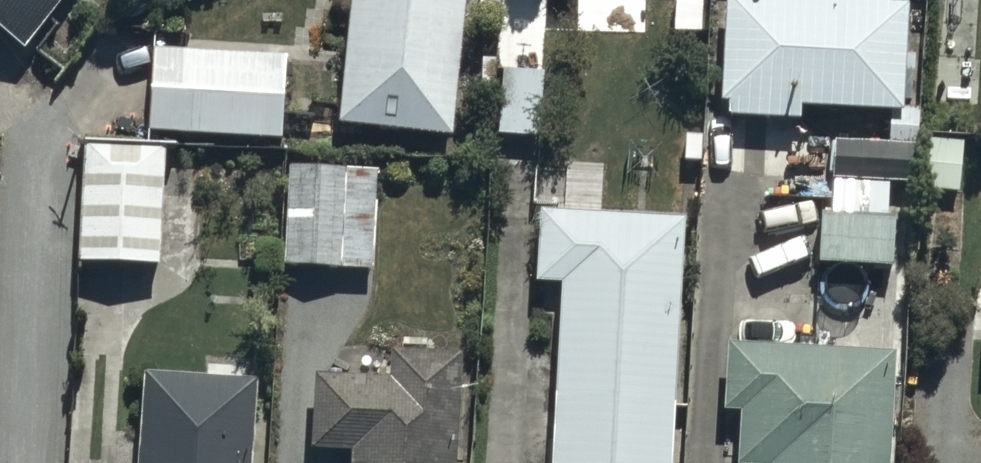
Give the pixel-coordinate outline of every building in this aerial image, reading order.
[(53,0),(0,0),(0,23),(22,40),(53,0)] [(335,115),(448,126),(461,0),(346,0),(335,115)] [(719,108),(798,111),(799,97),(900,102),(905,0),(724,0),(719,108)] [(284,47),(150,41),(146,126),(280,132),(284,47)] [(538,131),(542,65),(480,61),(475,127),(538,131)] [(161,138),(80,136),(77,255),(158,257),(161,138)] [(823,149),(819,283),(777,283),(777,311),(814,312),(814,320),(872,322),(874,259),(885,259),(890,152),(823,149)] [(376,162),(285,159),(282,258),(373,261),(376,162)] [(678,211),(536,204),(533,275),(558,276),(550,462),(667,462),(678,211)] [(740,401),(738,456),(765,457),(765,462),(885,462),(890,340),(724,334),(721,400),(740,401)] [(457,344),(389,341),(388,368),(313,364),(310,442),(349,444),(348,462),(451,462),(457,344)] [(252,373),(140,368),(136,462),(247,462),(252,373)]
